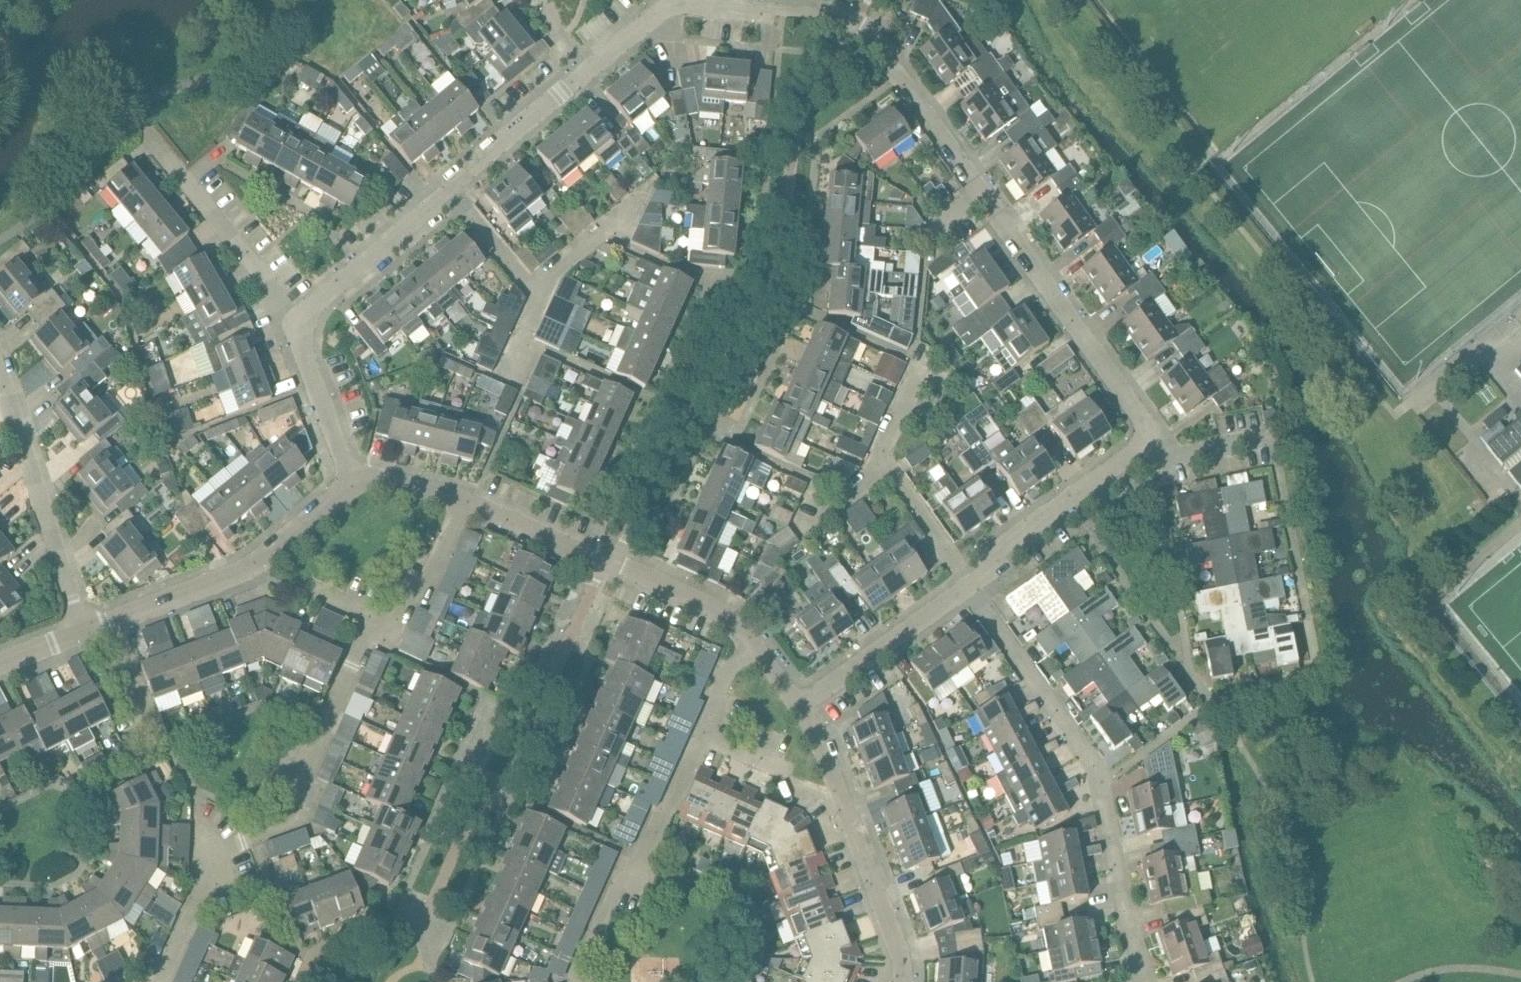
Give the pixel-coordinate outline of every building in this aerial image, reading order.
[(410,14),(399,0),(392,6),(403,19),(410,14)] [(451,30),(451,32),(451,33),(451,34),(452,35),(452,36),(452,37),(453,38),(454,39),(464,31),(495,7),(490,0),(464,0),(470,9),(456,20),(455,21),(454,22),(453,23),(452,24),(452,25),(451,26),(451,27),(451,28),(451,29),(451,30)] [(937,38),(921,50),(933,68),(964,46),(957,35),(961,32),(939,0),(924,0),(922,6),(914,3),(910,13),(928,21),(927,25),(937,38)] [(495,7),(464,31),(475,44),(482,44),(485,42),(493,52),(524,27),(509,10),(502,16),(499,18),(495,13),(497,11),(495,8),(495,7)] [(391,39),(396,45),(402,52),(419,38),(408,24),(391,39)] [(508,84),(534,63),(526,54),(538,44),(524,27),(493,52),(486,58),(508,84)] [(974,38),(964,46),(933,68),(946,86),(971,68),(978,78),(997,64),(990,54),(987,56),(974,38)] [(391,39),(378,49),(383,56),(396,45),(391,39)] [(450,42),(441,49),(448,57),(460,47),(453,39),(450,42)] [(357,66),(363,73),(376,62),(371,55),(357,66)] [(623,81),(648,111),(665,96),(650,79),(659,72),(646,56),(633,66),(636,71),(623,81)] [(723,112),(724,102),(728,64),(706,61),(705,65),(677,63),(682,91),(687,116),(699,113),(699,111),(701,110),(701,109),(723,112)] [(746,104),(747,96),(750,66),(728,64),(724,102),(746,104)] [(1004,74),(997,64),(978,78),(985,88),(960,105),(973,123),(1017,92),(1004,74)] [(306,66),(301,74),(298,80),(313,89),(321,75),(306,66)] [(357,66),(344,77),(350,84),(363,73),(357,66)] [(470,71),(461,78),(471,89),(480,82),(470,71)] [(448,73),(431,87),(440,98),(467,131),(473,126),(467,119),(479,110),(478,109),(457,84),(448,73)] [(325,87),(336,100),(343,95),(332,81),(325,87)] [(630,125),(648,111),(623,81),(606,95),(630,125)] [(687,116),(682,91),(670,93),(674,118),(687,116)] [(1010,123),(1017,133),(1037,119),(1017,92),(973,123),(986,141),(1010,123)] [(343,95),(336,100),(347,114),(354,108),(343,95)] [(754,121),(767,123),(769,97),(756,96),(754,121)] [(467,131),(440,98),(423,112),(445,138),(455,129),(461,136),(467,131)] [(434,147),(445,138),(423,112),(415,101),(398,115),(434,159),(440,154),(434,147)] [(245,105),(226,137),(237,143),(236,146),(248,153),(244,161),(251,165),(272,127),(252,116),(255,111),(245,105)] [(881,120),(874,125),(892,151),(911,137),(910,134),(919,128),(905,107),(895,114),(893,111),(892,112),(889,108),(879,116),(881,120)] [(570,125),(595,154),(604,166),(621,152),(630,164),(640,156),(624,136),(615,144),(588,111),(570,125)] [(297,126),(278,115),(272,127),(251,165),(257,168),(262,160),(274,167),(297,126)] [(389,139),(411,166),(422,157),(428,164),(434,159),(398,115),(390,121),(399,131),(389,139)] [(355,123),(366,136),(373,131),(362,118),(355,123)] [(1012,178),(1044,156),(1057,147),(1037,119),(1017,133),(1024,143),(1000,160),(1012,178)] [(595,154),(570,125),(554,139),(578,168),(595,154)] [(874,125),(855,139),(873,164),(892,151),(874,125)] [(282,182),(288,186),(316,136),(297,126),(274,167),(286,174),(282,182)] [(624,136),(640,156),(650,148),(634,128),(624,136)] [(686,133),(674,138),(679,150),(691,145),(686,133)] [(316,136),(288,186),(295,189),(299,181),(312,188),(329,158),(335,147),(325,141),(316,136)] [(932,146),(925,136),(919,141),(926,151),(932,146)] [(578,168),(554,139),(536,153),(561,182),(578,168)] [(709,185),(740,188),(743,165),(735,164),(736,152),(693,148),(692,156),(704,157),(711,162),(711,168),(707,167),(695,176),(694,184),(702,184),(709,185)] [(409,175),(391,154),(381,162),(399,183),(409,175)] [(830,175),(828,199),(859,202),(862,170),(844,156),(837,165),(836,176),(830,175)] [(1056,174),(1044,156),(1012,178),(1025,196),(1050,179),(1057,188),(1076,174),(1069,165),(1056,174)] [(347,169),(329,158),(312,188),(324,195),(319,203),(326,207),(347,169)] [(107,188),(120,205),(154,178),(149,172),(142,178),(133,166),(112,184),(104,174),(94,182),(102,192),(107,188)] [(518,168),(501,182),(525,211),(542,197),(518,168)] [(367,180),(347,169),(326,207),(333,211),(337,203),(350,210),(367,180)] [(1039,216),(1052,234),(1083,211),(1070,194),(1083,184),(1076,174),(1057,188),(1064,198),(1039,216)] [(618,202),(627,194),(611,175),(602,183),(618,202)] [(120,205),(134,222),(161,200),(152,190),(159,184),(154,178),(120,205)] [(533,221),(525,211),(501,182),(484,196),(516,235),(533,221)] [(701,193),(702,184),(694,184),(690,183),(689,192),(701,193)] [(934,209),(950,197),(941,185),(935,190),(930,183),(920,190),(934,209)] [(709,185),(707,208),(738,211),(740,188),(709,185)] [(897,190),(896,205),(912,207),(913,200),(897,190)] [(828,199),(826,221),(857,224),(864,225),(869,226),(871,203),(859,202),(828,199)] [(169,211),(161,200),(134,222),(148,239),(182,211),(177,205),(169,211)] [(584,230),(594,222),(578,202),(568,210),(584,230)] [(663,205),(649,203),(644,214),(661,216),(663,205)] [(738,211),(707,208),(687,206),(686,214),(693,216),(692,229),(705,230),(736,233),(738,211)] [(912,207),(907,207),(905,229),(914,230),(923,230),(924,223),(912,207)] [(575,238),(584,230),(568,210),(558,218),(575,238)] [(157,259),(163,268),(174,261),(168,252),(189,234),(179,223),(186,217),(182,211),(148,239),(162,256),(157,259)] [(1092,232),(1099,241),(1119,227),(1112,217),(1096,229),(1083,211),(1052,234),(1065,252),(1092,232)] [(826,221),(823,244),(874,249),(884,250),(885,240),(874,239),(876,226),(869,226),(864,225),(857,224),(826,221)] [(631,242),(659,255),(662,227),(638,225),(631,242)] [(1082,269),(1095,287),(1126,264),(1113,247),(1126,238),(1119,227),(1099,241),(1106,251),(1082,269)] [(734,257),(736,233),(705,230),(692,229),(693,230),(690,265),(725,268),(726,256),(734,257)] [(446,238),(440,243),(468,277),(485,263),(463,236),(452,245),(446,238)] [(92,256),(99,251),(88,237),(81,243),(92,256)] [(0,259),(0,303),(0,304),(31,278),(17,262),(30,251),(22,241),(0,259)] [(440,255),(429,264),(451,290),(468,277),(440,243),(434,248),(440,255)] [(605,244),(597,251),(612,258),(616,249),(605,244)] [(874,249),(823,244),(821,268),(833,269),(833,268),(852,270),(852,269),(864,271),(883,272),(884,264),(873,263),(874,249)] [(530,274),(541,265),(525,246),(514,254),(530,274)] [(1186,263),(1193,258),(1186,248),(1179,253),(1186,263)] [(110,264),(99,251),(92,256),(103,269),(110,264)] [(907,252),(906,263),(920,264),(921,253),(907,252)] [(949,292),(954,299),(995,270),(982,252),(951,274),(959,285),(949,292)] [(947,254),(926,269),(934,279),(955,264),(947,254)] [(174,274),(185,293),(222,271),(218,264),(211,269),(203,256),(180,270),(174,261),(163,268),(169,276),(174,274)] [(644,272),(639,285),(683,304),(692,283),(640,260),(636,268),(644,272)] [(591,272),(594,265),(585,261),(578,266),(591,272)] [(443,314),(459,301),(451,290),(429,264),(418,273),(413,266),(407,270),(434,304),(443,314)] [(1126,264),(1095,287),(1107,305),(1132,287),(1139,297),(1159,283),(1151,273),(1148,275),(1143,269),(1133,275),(1126,264)] [(833,269),(831,291),(875,295),(893,297),(894,289),(882,287),(882,283),(883,272),(864,271),(852,269),(852,270),(833,268),(833,269)] [(406,283),(396,291),(418,318),(434,304),(407,270),(401,275),(406,283)] [(980,323),(973,313),(977,310),(977,311),(1008,289),(995,270),(954,299),(953,300),(966,318),(952,327),(960,338),(980,323)] [(185,293),(195,311),(225,294),(218,282),(226,278),(222,271),(185,293)] [(559,284),(554,296),(578,307),(582,299),(577,297),(578,293),(582,285),(565,277),(561,280),(559,284)] [(26,311),(34,320),(66,294),(65,294),(59,299),(52,290),(45,295),(31,278),(0,304),(15,321),(26,311)] [(127,278),(117,286),(124,295),(124,296),(135,287),(127,278)] [(1121,324),(1134,342),(1165,320),(1153,302),(1166,293),(1159,283),(1139,297),(1146,306),(1121,324)] [(501,295),(496,306),(518,316),(526,299),(513,284),(507,298),(501,295)] [(673,325),(683,304),(639,285),(636,284),(627,305),(628,305),(673,325)] [(379,293),(373,298),(401,331),(408,340),(424,326),(418,318),(396,291),(385,300),(379,293)] [(874,307),(875,295),(831,291),(828,315),(854,317),(850,324),(907,350),(912,340),(913,336),(873,321),(874,307)] [(30,340),(44,357),(75,332),(61,315),(74,304),(66,294),(34,320),(42,330),(30,340)] [(212,327),(217,337),(228,332),(223,321),(244,309),(240,302),(232,306),(225,294),(195,311),(207,331),(212,327)] [(554,296),(544,317),(569,328),(578,307),(554,296)] [(364,322),(354,330),(377,358),(388,350),(384,345),(401,331),(373,298),(367,303),(373,310),(362,319),(364,322)] [(664,346),(673,325),(628,305),(625,313),(629,315),(627,319),(639,324),(635,333),(664,346)] [(157,325),(170,319),(165,306),(152,312),(157,325)] [(993,356),(1035,326),(1022,308),(997,326),(990,316),(980,323),(960,338),(967,348),(981,338),(993,356)] [(534,339),(559,350),(569,328),(544,317),(534,339)] [(145,334),(140,318),(132,321),(137,337),(145,334)] [(497,319),(493,327),(509,335),(513,326),(497,319)] [(1171,342),(1178,352),(1198,338),(1191,328),(1178,337),(1165,320),(1134,342),(1147,360),(1171,342)] [(197,347),(190,350),(201,379),(211,376),(214,374),(224,371),(256,358),(251,345),(259,342),(256,334),(255,335),(250,322),(239,327),(228,332),(217,337),(212,340),(202,344),(197,347)] [(75,332),(44,357),(58,374),(70,364),(78,373),(110,347),(102,338),(98,341),(84,324),(75,332)] [(860,343),(819,324),(809,346),(851,365),(860,343)] [(1035,326),(993,356),(1006,374),(1013,369),(1048,344),(1035,326)] [(493,327),(485,346),(501,353),(509,335),(493,327)] [(615,349),(626,354),(655,367),(664,346),(635,333),(624,328),(615,349)] [(1161,379),(1174,397),(1205,375),(1192,357),(1205,348),(1198,338),(1178,352),(1185,362),(1161,379)] [(359,344),(352,350),(357,362),(366,355),(359,344)] [(1068,345),(1035,369),(1042,379),(1045,377),(1050,374),(1054,379),(1070,368),(1073,373),(1079,369),(1071,358),(1076,355),(1068,345)] [(501,353),(485,346),(476,365),(492,372),(501,353)] [(809,346),(800,367),(842,385),(851,365),(809,346)] [(66,427),(97,402),(89,393),(107,378),(93,361),(110,347),(78,373),(56,391),(64,400),(52,410),(66,427)] [(432,348),(417,356),(421,364),(436,356),(432,348)] [(906,363),(903,362),(884,353),(879,364),(901,374),(906,363)] [(626,354),(616,376),(645,388),(655,367),(626,354)] [(532,377),(552,386),(562,364),(542,355),(532,377)] [(214,374),(211,376),(218,395),(231,390),(272,375),(269,368),(261,371),(256,358),(224,371),(214,374)] [(439,366),(454,373),(458,365),(442,358),(439,366)] [(458,365),(454,373),(470,380),(473,372),(458,365)] [(1211,398),(1218,408),(1238,394),(1218,366),(1205,375),(1174,397),(1186,415),(1211,398)] [(842,385),(800,367),(790,387),(819,400),(832,406),(842,385)] [(999,394),(1020,379),(1013,369),(1006,374),(992,383),(999,394)] [(231,390),(218,395),(226,417),(239,412),(271,399),(266,386),(275,382),(272,375),(231,390)] [(633,396),(604,383),(586,375),(581,386),(599,394),(594,405),(623,418),(633,396)] [(164,380),(152,384),(156,396),(168,391),(164,380)] [(379,380),(367,384),(371,395),(383,390),(379,380)] [(871,384),(866,396),(887,405),(892,394),(871,384)] [(517,392),(506,386),(494,411),(506,417),(517,392)] [(813,414),(819,400),(790,387),(781,408),(809,421),(809,422),(811,422),(827,430),(830,422),(813,414)] [(545,397),(526,389),(523,397),(541,406),(545,397)] [(1081,390),(1063,403),(1092,445),(1111,432),(1081,390)] [(887,406),(865,396),(856,417),(870,423),(878,427),(887,406)] [(157,400),(162,417),(170,413),(165,398),(157,400)] [(407,455),(419,407),(385,399),(376,435),(388,438),(387,441),(402,444),(399,453),(407,455)] [(93,435),(100,444),(105,441),(132,418),(124,408),(111,419),(97,402),(66,427),(81,444),(93,435)] [(419,407),(407,455),(414,457),(417,448),(430,451),(442,407),(421,402),(419,407)] [(1074,458),(1092,445),(1063,403),(1045,415),(1036,402),(1025,409),(1040,430),(1050,423),(1074,458)] [(594,405),(585,426),(614,439),(623,418),(594,405)] [(801,443),(811,422),(809,422),(809,421),(781,408),(774,405),(764,426),(801,443)] [(194,430),(186,407),(170,413),(162,417),(169,439),(194,430)] [(442,407),(430,451),(443,455),(441,464),(449,466),(460,423),(462,412),(442,407)] [(270,408),(258,412),(263,424),(275,420),(270,408)] [(1030,437),(1040,430),(1025,409),(1015,417),(1030,437)] [(1276,422),(1274,409),(1262,411),(1264,425),(1276,422)] [(964,416),(952,425),(970,449),(980,441),(981,441),(975,431),(964,416)] [(1520,487),(1520,488),(1520,417),(1505,430),(1486,446),(1520,487)] [(585,426),(567,418),(564,425),(572,429),(566,442),(604,459),(614,439),(585,426)] [(221,427),(224,435),(240,429),(237,421),(221,427)] [(495,432),(460,423),(449,466),(456,468),(459,459),(473,462),(477,445),(491,448),(495,432)] [(865,434),(865,435),(873,438),(878,427),(870,423),(865,434)] [(1499,423),(1480,438),(1486,446),(1505,430),(1499,423)] [(801,443),(764,426),(754,448),(801,468),(804,461),(795,457),(801,443)] [(221,427),(204,433),(208,441),(224,435),(221,427)] [(285,439),(267,453),(295,487),(301,482),(295,475),(306,465),(301,459),(312,450),(305,430),(289,444),(285,439)] [(868,448),(841,436),(835,448),(863,460),(868,448)] [(193,437),(179,448),(185,455),(199,444),(193,437)] [(559,464),(566,467),(595,481),(604,459),(566,442),(558,438),(554,446),(563,450),(557,463),(559,464)] [(1015,453),(1037,484),(1055,472),(1033,440),(1015,453)] [(75,480),(89,497),(120,473),(106,456),(113,450),(105,441),(100,444),(79,461),(87,470),(75,480)] [(980,441),(970,449),(985,469),(994,462),(995,462),(980,441)] [(1007,442),(990,454),(995,462),(994,462),(1019,497),(1037,484),(1015,453),(1007,442)] [(933,455),(925,444),(905,459),(912,469),(933,455)] [(261,446),(244,459),(272,493),(283,484),(289,491),(295,487),(267,453),(261,446)] [(714,469),(743,481),(763,490),(767,480),(756,475),(761,464),(724,447),(714,469)] [(985,469),(970,449),(960,456),(975,477),(985,469)] [(242,457),(226,470),(234,480),(261,514),(267,509),(262,502),(272,493),(244,459),(242,457)] [(832,482),(840,486),(850,478),(854,468),(858,469),(859,469),(836,458),(831,470),(836,473),(832,482)] [(549,459),(545,467),(556,472),(559,464),(557,463),(549,459)] [(167,461),(157,463),(161,477),(170,474),(167,461)] [(551,484),(546,497),(570,508),(575,497),(585,502),(595,481),(566,467),(557,487),(551,484)] [(714,469),(705,489),(733,502),(743,481),(714,469)] [(128,511),(149,494),(141,484),(134,489),(120,473),(89,497),(103,515),(115,505),(122,514),(128,511)] [(1218,490),(1228,538),(1247,534),(1241,506),(1255,503),(1258,505),(1266,503),(1264,493),(1262,481),(1248,484),(1246,474),(1226,478),(1228,488),(1218,490)] [(173,475),(163,484),(170,494),(178,488),(173,475)] [(943,490),(935,496),(964,537),(982,524),(960,493),(947,475),(937,482),(943,490)] [(802,496),(807,484),(789,476),(784,488),(802,496)] [(234,480),(217,494),(239,520),(249,512),(255,519),(261,514),(234,480)] [(978,480),(960,493),(982,524),(1000,511),(978,480)] [(1193,495),(1176,498),(1178,510),(1180,520),(1201,516),(1206,542),(1228,538),(1218,490),(1217,490),(1215,480),(1191,485),(1193,495)] [(1165,490),(1167,497),(1178,495),(1176,488),(1165,490)] [(696,510),(724,523),(742,531),(751,535),(755,524),(729,512),(733,502),(705,489),(696,510)] [(186,490),(180,495),(185,509),(194,501),(192,498),(186,490)] [(239,520),(217,494),(200,508),(194,501),(185,509),(202,530),(212,523),(227,542),(234,536),(228,529),(239,520)] [(744,498),(740,505),(751,510),(755,503),(744,498)] [(851,507),(866,528),(877,521),(862,500),(851,507)] [(774,505),(768,518),(788,527),(793,514),(774,505)] [(851,507),(841,515),(856,536),(866,528),(851,507)] [(185,509),(175,517),(193,538),(202,530),(185,509)] [(696,510),(686,531),(715,544),(724,523),(696,510)] [(136,520),(128,511),(122,514),(101,531),(109,541),(97,551),(111,568),(142,543),(129,526),(136,520)] [(1279,527),(1278,520),(1267,523),(1268,529),(1279,527)] [(914,522),(879,546),(886,556),(908,587),(926,575),(908,549),(925,538),(914,522)] [(766,542),(781,549),(796,538),(788,527),(766,542)] [(1247,534),(1228,538),(1237,585),(1256,581),(1251,553),(1264,551),(1267,552),(1275,551),(1271,529),(1247,534)] [(466,530),(456,551),(471,558),(481,536),(466,530)] [(676,553),(682,555),(677,566),(718,584),(723,572),(718,570),(727,549),(722,547),(715,544),(686,531),(676,553)] [(7,574),(0,565),(15,553),(1,537),(0,538),(0,580),(7,574)] [(1213,561),(1218,589),(1237,585),(1228,538),(1206,542),(1185,546),(1190,568),(1197,566),(1199,564),(1213,561)] [(1187,539),(1176,541),(1177,547),(1188,545),(1187,539)] [(161,567),(142,543),(111,568),(125,585),(135,578),(140,584),(161,567)] [(1077,548),(1042,573),(1070,613),(1086,601),(1075,587),(1088,577),(1084,571),(1091,566),(1077,548)] [(471,558),(456,551),(447,572),(464,580),(467,581),(472,568),(468,566),(471,558)] [(509,575),(547,592),(553,579),(550,578),(554,569),(519,553),(509,575)] [(760,564),(772,570),(776,565),(779,562),(768,553),(760,564)] [(908,587),(886,556),(868,569),(890,600),(908,587)] [(823,564),(838,585),(848,578),(834,557),(823,564)] [(758,563),(752,578),(761,583),(769,573),(772,570),(760,564),(758,563)] [(827,592),(838,585),(823,564),(813,572),(827,592)] [(770,592),(786,573),(776,565),(772,570),(769,573),(761,583),(760,583),(770,592)] [(1287,568),(1276,570),(1277,577),(1288,575),(1287,568)] [(848,578),(838,585),(849,600),(858,593),(872,613),(890,600),(868,569),(851,581),(848,578)] [(447,572),(438,593),(453,599),(456,592),(458,593),(464,580),(447,572)] [(1054,625),(1070,613),(1042,573),(1006,599),(1019,617),(1025,612),(1027,609),(1037,602),(1053,625),(1054,625)] [(1105,573),(1095,580),(1102,589),(1105,587),(1112,582),(1105,573)] [(7,574),(0,580),(0,622),(22,604),(15,595),(21,590),(7,574)] [(486,590),(500,596),(538,613),(544,600),(541,599),(544,592),(547,593),(547,592),(509,575),(504,587),(490,580),(486,590)] [(1280,577),(1256,581),(1237,585),(1247,633),(1266,629),(1262,610),(1279,607),(1277,600),(1284,598),(1280,577)] [(830,596),(813,609),(835,640),(853,627),(839,607),(849,600),(838,585),(828,592),(830,596)] [(1222,608),(1228,637),(1247,633),(1237,585),(1218,589),(1195,594),(1199,615),(1207,614),(1209,611),(1222,608)] [(1197,593),(1196,586),(1185,588),(1186,595),(1197,593)] [(1070,613),(1098,652),(1114,641),(1098,618),(1108,610),(1112,611),(1118,606),(1105,587),(1102,589),(1102,590),(1086,601),(1070,613)] [(429,613),(428,614),(438,618),(443,620),(453,599),(438,593),(429,613)] [(538,613),(500,596),(491,617),(528,633),(534,620),(531,619),(534,612),(537,614),(538,613)] [(240,620),(229,625),(245,669),(264,662),(281,670),(301,627),(290,622),(294,612),(270,601),(261,601),(236,610),(240,620)] [(418,608),(408,630),(429,639),(438,618),(428,614),(429,613),(418,608)] [(835,640),(813,609),(794,621),(817,653),(835,640)] [(473,626),(470,632),(519,654),(525,641),(522,640),(525,633),(528,634),(528,633),(491,617),(481,612),(476,625),(474,625),(473,626)] [(1098,652),(1070,613),(1054,625),(1053,625),(1036,637),(1036,636),(1034,638),(1047,657),(1054,652),(1054,648),(1065,641),(1082,663),(1098,652)] [(1136,616),(1127,623),(1131,629),(1133,627),(1140,622),(1136,616)] [(1297,616),(1285,618),(1287,624),(1298,622),(1297,616)] [(620,625),(615,638),(652,655),(678,667),(682,658),(656,646),(662,633),(627,618),(623,627),(620,625)] [(989,659),(999,652),(978,622),(968,628),(965,624),(946,637),(968,668),(986,655),(989,659)] [(1287,666),(1289,673),(1298,669),(1297,660),(1290,624),(1266,629),(1247,633),(1251,652),(1276,647),(1278,658),(1275,661),(1276,668),(1276,669),(1287,666)] [(216,625),(205,629),(222,675),(244,667),(245,669),(229,625),(228,625),(231,632),(220,636),(216,625)] [(282,670),(279,677),(301,687),(305,677),(325,633),(314,628),(309,639),(298,634),(301,627),(281,670),(282,670)] [(1098,652),(1126,692),(1142,681),(1142,680),(1126,657),(1137,650),(1140,650),(1147,645),(1133,627),(1131,629),(1114,641),(1098,652)] [(198,645),(186,649),(203,693),(226,685),(222,675),(205,629),(193,634),(198,645)] [(429,639),(408,630),(399,651),(419,660),(424,647),(429,649),(432,641),(429,639)] [(1032,631),(1023,638),(1027,643),(1034,638),(1036,636),(1032,631)] [(470,632),(461,653),(499,670),(499,669),(496,668),(500,661),(502,662),(508,650),(519,655),(519,654),(470,632)] [(336,638),(325,633),(305,677),(327,687),(342,654),(331,649),(336,638)] [(1228,637),(1204,641),(1211,677),(1212,681),(1227,678),(1233,677),(1233,676),(1231,670),(1228,667),(1225,657),(1251,652),(1247,633),(1228,637)] [(1207,640),(1205,634),(1194,636),(1195,642),(1207,640)] [(950,680),(968,668),(946,637),(929,650),(950,680)] [(643,676),(643,675),(652,655),(615,638),(614,639),(617,640),(614,647),(611,646),(605,660),(617,665),(617,664),(643,676)] [(171,642),(160,646),(177,692),(181,702),(203,693),(186,649),(175,653),(171,642)] [(721,649),(712,645),(708,653),(717,657),(721,649)] [(141,666),(154,701),(177,692),(160,646),(149,651),(153,662),(141,666)] [(917,673),(907,680),(926,706),(937,698),(933,692),(950,680),(929,650),(910,663),(917,673)] [(373,652),(364,673),(379,680),(388,659),(373,652)] [(1064,676),(1062,678),(1067,685),(1075,696),(1093,683),(1108,704),(1110,703),(1126,692),(1098,652),(1082,663),(1064,676)] [(499,670),(461,653),(451,675),(486,691),(490,682),(493,683),(499,670)] [(1164,656),(1155,662),(1159,668),(1162,666),(1161,666),(1168,661),(1164,656)] [(652,679),(643,675),(643,676),(617,664),(617,665),(613,672),(611,671),(605,684),(643,701),(652,679)] [(707,679),(710,672),(695,665),(692,672),(707,679)] [(1159,668),(1142,680),(1142,681),(1126,692),(1137,708),(1158,694),(1163,701),(1163,706),(1167,712),(1185,700),(1162,666),(1159,668)] [(1060,670),(1051,677),(1055,683),(1058,680),(1062,678),(1064,676),(1060,670)] [(707,679),(692,672),(688,680),(703,687),(707,679)] [(375,688),(379,680),(364,673),(360,681),(375,688)] [(461,691),(424,674),(423,674),(413,695),(451,712),(451,711),(449,710),(452,703),(454,704),(461,691)] [(111,718),(88,675),(77,681),(82,692),(72,697),(89,730),(111,718)] [(1004,681),(985,691),(989,699),(996,695),(1008,689),(1004,681)] [(601,692),(596,705),(633,721),(643,701),(605,684),(604,685),(607,686),(604,693),(601,692)] [(263,686),(253,690),(258,702),(262,701),(263,686)] [(263,686),(262,701),(267,703),(272,691),(263,686)] [(979,704),(989,699),(985,691),(975,696),(979,704)] [(56,692),(45,698),(68,741),(74,752),(95,741),(89,730),(72,697),(61,703),(56,692)] [(1137,708),(1126,692),(1110,703),(1108,704),(1097,712),(1092,715),(1090,717),(1114,751),(1127,741),(1135,753),(1143,747),(1135,735),(1132,738),(1127,732),(1122,731),(1117,723),(1137,708)] [(883,693),(858,711),(862,723),(850,728),(858,749),(893,736),(885,716),(891,714),(883,693)] [(451,712),(413,695),(404,716),(441,733),(442,732),(439,731),(442,724),(445,725),(451,712)] [(243,696),(232,700),(237,711),(247,707),(243,696)] [(703,703),(698,700),(689,696),(679,717),(694,723),(703,703)] [(974,713),(984,733),(1017,716),(1019,720),(1039,710),(1035,702),(1015,712),(1006,696),(974,713)] [(29,719),(32,724),(46,752),(68,741),(45,698),(34,703),(40,714),(29,719)] [(221,706),(225,715),(236,711),(232,702),(221,706)] [(918,703),(910,707),(915,717),(923,714),(918,703)] [(20,753),(25,763),(46,752),(32,724),(29,719),(24,709),(13,715),(7,704),(0,708),(0,716),(20,753)] [(586,725),(624,742),(633,721),(596,705),(595,706),(598,707),(595,714),(592,713),(586,725)] [(1082,713),(1074,718),(1078,725),(1090,717),(1092,715),(1097,712),(1092,705),(1082,713)] [(349,707),(345,715),(360,721),(364,714),(349,707)] [(210,711),(196,716),(199,725),(213,720),(210,711)] [(1166,718),(1171,727),(1180,720),(1175,712),(1166,718)] [(928,724),(923,714),(915,717),(920,727),(928,724)] [(357,729),(360,721),(345,715),(342,722),(357,729)] [(673,730),(670,738),(685,744),(694,723),(679,717),(675,715),(669,728),(673,730)] [(20,753),(0,716),(0,763),(20,753)] [(441,733),(404,716),(394,737),(432,754),(433,753),(430,752),(433,745),(436,746),(441,733)] [(1027,736),(1019,720),(1017,716),(984,733),(994,752),(1027,736)] [(941,717),(933,721),(938,732),(946,728),(941,717)] [(1209,720),(1192,728),(1200,746),(1217,739),(1209,720)] [(619,754),(624,742),(586,725),(586,726),(589,728),(585,735),(583,733),(577,747),(615,764),(626,769),(630,759),(619,754)] [(893,736),(858,749),(866,769),(901,756),(893,736)] [(994,752),(1004,772),(1037,755),(1039,758),(1059,748),(1055,740),(1035,751),(1027,736),(994,752)] [(432,754),(394,737),(385,758),(423,775),(423,774),(421,772),(424,765),(426,767),(432,754)] [(675,765),(685,744),(670,738),(667,744),(662,742),(655,756),(675,765)] [(1127,793),(1132,815),(1181,805),(1168,743),(1144,760),(1144,761),(1145,761),(1151,788),(1127,793)] [(605,785),(615,764),(577,747),(576,748),(579,749),(576,756),(573,755),(567,768),(605,785)] [(125,748),(115,753),(118,759),(128,754),(125,748)] [(948,753),(947,754),(956,773),(957,773),(968,768),(969,767),(968,766),(959,748),(948,753)] [(326,756),(341,763),(345,755),(330,749),(326,756)] [(108,766),(101,753),(80,764),(87,777),(108,766)] [(1047,774),(1039,758),(1037,755),(1004,772),(995,776),(1005,796),(1047,774)] [(341,763),(326,756),(317,778),(329,784),(331,785),(341,763)] [(666,786),(675,765),(655,756),(649,770),(654,772),(651,779),(666,786)] [(893,783),(896,793),(918,784),(914,774),(908,776),(901,756),(866,769),(874,790),(893,783)] [(423,775),(385,758),(376,778),(413,795),(414,794),(411,793),(414,786),(417,787),(423,775)] [(937,765),(942,775),(950,771),(946,761),(937,765)] [(678,817),(701,828),(719,788),(718,787),(709,783),(714,772),(701,767),(678,817)] [(558,788),(596,805),(605,785),(567,768),(567,769),(570,770),(567,777),(564,776),(558,788)] [(950,771),(942,775),(948,786),(956,782),(950,771)] [(112,795),(116,804),(106,809),(110,817),(159,806),(149,788),(160,782),(155,772),(112,795)] [(1005,796),(1015,814),(1057,793),(1059,797),(1079,786),(1075,779),(1055,789),(1047,774),(1005,796)] [(0,778),(0,784),(2,787),(9,784),(5,776),(0,778)] [(701,828),(723,837),(741,797),(740,797),(731,793),(735,782),(723,776),(718,787),(719,788),(701,828)] [(401,815),(402,815),(405,807),(408,808),(413,795),(376,778),(366,800),(382,807),(383,806),(401,815)] [(666,786),(651,779),(648,786),(641,783),(635,798),(656,808),(663,794),(666,786)] [(900,803),(882,810),(889,831),(924,818),(930,815),(936,813),(942,811),(930,780),(918,784),(896,793),(900,803)] [(96,783),(85,789),(91,799),(101,794),(96,783)] [(344,791),(331,785),(329,784),(326,792),(341,799),(344,791)] [(741,797),(723,837),(745,847),(762,807),(752,803),(757,792),(745,786),(740,797),(741,797)] [(586,827),(596,805),(558,788),(558,789),(560,791),(557,798),(555,796),(548,810),(586,827)] [(1067,813),(1059,797),(1057,793),(1015,814),(1012,816),(1018,827),(1030,820),(1035,830),(1067,813)] [(816,855),(815,854),(812,845),(817,843),(812,830),(808,818),(807,817),(806,818),(804,816),(803,814),(803,813),(803,812),(791,807),(790,807),(778,801),(776,807),(764,802),(762,807),(745,847),(762,855),(769,873),(816,855)] [(312,822),(327,829),(334,832),(340,819),(333,816),(335,811),(320,804),(317,812),(312,822)] [(1181,805),(1132,815),(1136,837),(1167,831),(1169,843),(1196,837),(1194,825),(1185,827),(1181,805)] [(110,817),(109,825),(121,826),(121,835),(126,835),(171,838),(171,827),(158,826),(159,806),(110,817)] [(383,806),(382,807),(373,828),(411,845),(411,844),(409,843),(412,836),(414,837),(421,823),(402,815),(401,815),(383,806)] [(961,814),(966,824),(974,820),(969,810),(961,814)] [(641,825),(644,818),(629,811),(626,818),(641,825)] [(518,833),(518,834),(555,851),(565,829),(527,812),(521,826),(524,827),(521,834),(518,833)] [(924,818),(889,831),(897,851),(932,838),(944,833),(936,813),(930,815),(924,818)] [(989,814),(980,819),(985,831),(994,826),(989,814)] [(618,824),(612,838),(616,840),(618,841),(630,847),(631,847),(637,833),(641,825),(626,818),(623,826),(618,824)] [(979,831),(974,820),(966,824),(971,835),(979,831)] [(411,845),(373,828),(364,849),(402,866),(402,865),(399,863),(402,857),(405,858),(411,845)] [(992,828),(985,831),(990,840),(996,837),(992,828)] [(1234,830),(1224,832),(1227,848),(1237,846),(1234,830)] [(1101,854),(1100,845),(1078,850),(1074,832),(1038,839),(1042,861),(1032,863),(1032,864),(1079,854),(1080,858),(1101,854)] [(294,833),(286,836),(292,852),(300,849),(294,833)] [(932,838),(897,851),(905,872),(940,859),(952,854),(944,833),(932,838)] [(509,854),(508,855),(546,872),(555,851),(518,834),(512,847),(515,848),(512,855),(509,854)] [(109,844),(108,853),(157,868),(157,848),(169,848),(171,848),(171,851),(172,851),(190,851),(190,838),(171,838),(126,835),(121,835),(120,845),(109,844)] [(1185,875),(1181,858),(1200,854),(1196,837),(1169,843),(1155,845),(1158,858),(1141,861),(1145,883),(1185,875)] [(278,857),(272,841),(264,844),(270,860),(278,857)] [(984,841),(974,846),(978,856),(989,851),(984,841)] [(659,849),(657,853),(659,854),(666,857),(671,846),(662,842),(659,849)] [(603,846),(600,854),(614,861),(618,853),(603,846)] [(361,874),(357,878),(369,890),(378,881),(389,886),(393,877),(396,879),(402,866),(364,849),(354,870),(361,874)] [(769,873),(778,896),(819,881),(818,879),(814,869),(826,865),(821,852),(815,854),(816,855),(769,873)] [(157,868),(108,853),(104,860),(114,867),(109,875),(150,901),(156,892),(146,885),(157,868)] [(1047,882),(1083,875),(1080,858),(1079,854),(1032,864),(1036,884),(1047,882)] [(499,875),(499,876),(537,893),(546,872),(508,855),(503,868),(505,869),(502,876),(499,875)] [(294,856),(280,860),(284,872),(298,867),(294,856)] [(970,860),(960,864),(964,874),(971,871),(970,867),(973,866),(970,860)] [(938,883),(913,893),(921,914),(955,901),(947,880),(964,874),(960,864),(960,863),(934,872),(938,883)] [(593,868),(584,889),(599,895),(608,875),(593,868)] [(1167,902),(1170,915),(1174,914),(1195,908),(1202,907),(1210,905),(1207,891),(1200,893),(1196,873),(1185,875),(1145,883),(1150,905),(1167,902)] [(360,899),(369,890),(357,878),(353,882),(350,874),(328,883),(343,921),(356,916),(355,913),(364,910),(360,899)] [(93,876),(89,883),(123,920),(134,903),(144,910),(143,912),(148,915),(155,904),(150,901),(109,875),(104,883),(93,876)] [(778,896),(787,919),(827,904),(827,902),(823,892),(834,888),(829,875),(818,879),(819,881),(778,896)] [(1046,905),(1034,908),(1036,919),(1063,913),(1061,902),(1087,897),(1083,875),(1047,882),(1050,896),(1047,897),(1045,901),(1046,905)] [(527,914),(537,893),(499,876),(493,889),(496,890),(493,897),(490,897),(527,914)] [(123,920),(89,883),(81,887),(87,898),(78,903),(101,946),(110,941),(105,930),(123,920)] [(343,921),(328,883),(307,891),(322,929),(335,924),(334,921),(341,919),(342,921),(343,921)] [(599,895),(584,889),(580,896),(595,903),(599,895)] [(285,899),(285,900),(299,938),(313,932),(312,929),(319,927),(320,930),(322,929),(307,891),(285,899)] [(91,951),(101,946),(78,903),(70,907),(64,896),(57,900),(68,949),(86,940),(91,951)] [(483,918),(480,918),(518,935),(527,914),(490,897),(484,910),(486,911),(483,918)] [(2,910),(0,910),(0,947),(5,947),(4,959),(13,960),(15,899),(3,898),(2,910)] [(787,919),(795,941),(836,925),(835,924),(832,915),(843,911),(838,898),(827,902),(827,904),(787,919)] [(27,899),(15,899),(13,960),(21,960),(21,948),(36,948),(36,961),(37,961),(38,916),(38,912),(26,911),(27,899)] [(38,912),(38,916),(37,961),(47,961),(47,949),(68,949),(57,900),(48,900),(48,912),(38,912)] [(955,901),(921,914),(929,935),(933,933),(952,926),(955,944),(982,941),(980,929),(973,930),(969,920),(963,922),(955,901)] [(259,923),(267,920),(261,904),(253,908),(259,923)] [(745,909),(747,915),(760,910),(758,904),(745,909)] [(1195,908),(1174,914),(1177,925),(1157,931),(1165,954),(1201,941),(1197,928),(1208,924),(1202,907),(1195,908)] [(1043,929),(1047,951),(1096,941),(1092,919),(1065,924),(1063,913),(1036,919),(1039,930),(1043,929)] [(509,955),(518,935),(480,918),(474,931),(477,932),(474,939),(471,938),(471,939),(509,955)] [(794,977),(806,981),(853,981),(855,976),(851,974),(856,964),(841,963),(841,958),(839,952),(856,946),(851,932),(845,934),(841,922),(835,924),(836,925),(795,941),(802,959),(794,977)] [(569,923),(565,930),(580,937),(584,930),(569,923)] [(580,937),(565,930),(562,938),(577,945),(580,937)] [(160,931),(155,942),(164,946),(169,935),(160,931)] [(1256,936),(1241,941),(1248,957),(1262,951),(1256,936)] [(499,977),(509,955),(471,939),(465,951),(468,953),(464,961),(475,966),(474,979),(491,979),(492,974),(499,977)] [(294,957),(270,946),(256,940),(246,962),(284,978),(285,977),(282,976),(285,969),(288,970),(294,957)] [(984,952),(982,941),(955,944),(958,962),(939,961),(938,981),(982,981),(984,952)] [(1047,951),(1051,970),(1052,973),(1048,974),(1049,981),(1063,981),(1076,979),(1074,968),(1100,963),(1101,963),(1096,941),(1047,951)] [(1193,969),(1196,980),(1224,970),(1217,952),(1206,956),(1201,941),(1165,954),(1173,976),(1193,969)] [(768,951),(765,942),(758,945),(761,954),(768,951)] [(101,946),(91,951),(99,961),(107,957),(101,946)] [(203,958),(188,951),(184,958),(199,965),(203,958)] [(567,966),(571,958),(556,951),(552,959),(567,966)] [(196,973),(199,965),(184,958),(181,966),(196,973)] [(1254,960),(1243,963),(1246,972),(1256,968),(1254,960)] [(237,981),(283,981),(284,978),(246,962),(237,981)] [(761,962),(757,971),(766,975),(770,966),(761,962)] [(1224,970),(1196,980),(1197,981),(1228,981),(1224,970)]
